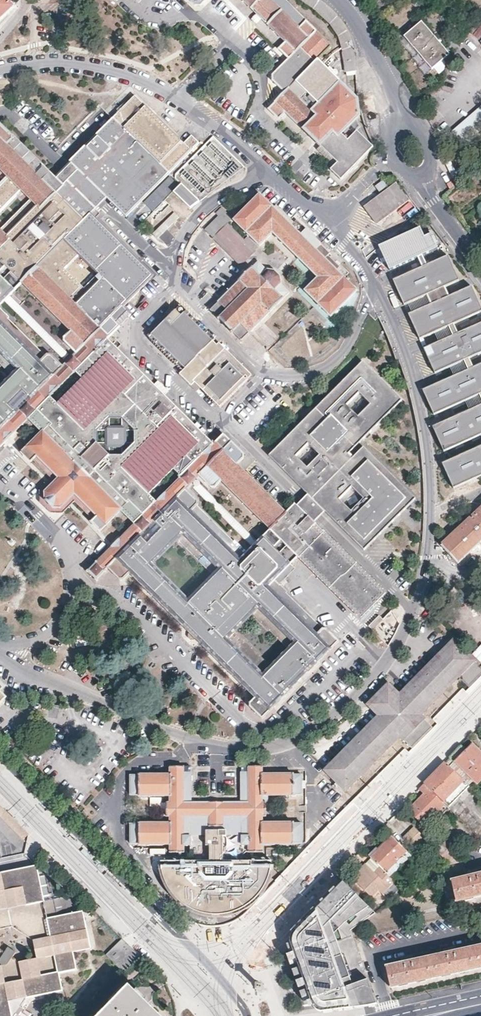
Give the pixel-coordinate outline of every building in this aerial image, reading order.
[(9,6),(3,0),(0,0),(0,14),(9,6)] [(144,0),(141,0),(138,3),(134,0),(124,0),(135,10),(144,0)] [(285,0),(241,0),(282,40),(276,47),(287,58),(271,75),(271,89),(279,97),(267,110),(278,120),(286,113),(335,163),(328,171),(339,182),(370,151),(360,140),(362,139),(349,126),(360,115),(358,99),(317,60),(331,46),(285,0)] [(314,8),(330,23),(338,36),(343,50),(345,73),(357,71),(355,56),(353,46),(347,30),(345,27),(338,15),(329,5),(322,0),(302,0),(314,8)] [(450,55),(422,22),(404,37),(432,70),(450,55)] [(123,215),(188,149),(196,141),(188,133),(181,141),(131,93),(66,160),(75,168),(104,196),(123,215)] [(451,132),(464,146),(480,131),(480,107),(451,132)] [(60,183),(50,173),(0,124),(0,187),(8,179),(38,209),(9,238),(0,229),(0,300),(18,281),(67,329),(60,335),(60,340),(48,352),(44,352),(42,353),(5,316),(6,315),(0,309),(0,364),(9,372),(0,381),(0,442),(25,417),(37,430),(17,450),(27,461),(30,458),(33,455),(55,476),(41,490),(41,498),(49,506),(58,506),(71,492),(93,514),(90,517),(87,520),(97,530),(118,509),(131,522),(210,442),(104,336),(127,312),(120,304),(149,273),(88,213),(60,183)] [(177,182),(169,190),(189,208),(244,167),(213,135),(173,174),(177,182)] [(104,196),(75,168),(60,183),(88,213),(104,196)] [(370,225),(403,201),(392,186),(359,210),(370,225)] [(291,227),(257,191),(231,217),(257,243),(271,230),(316,276),(302,289),(326,313),(351,288),(323,259),(329,253),(298,221),(291,227)] [(238,264),(252,251),(225,223),(231,217),(220,207),(216,211),(218,214),(204,228),(238,264)] [(179,217),(172,211),(151,232),(157,238),(179,217)] [(376,242),(389,270),(419,256),(423,264),(394,277),(405,302),(427,292),(432,301),(409,312),(421,337),(449,324),(453,333),(425,346),(436,371),(464,359),(468,367),(424,388),(435,413),(480,392),(480,394),(480,361),(475,364),(471,356),(480,351),(480,320),(460,330),(456,321),(480,310),(480,302),(472,283),(450,293),(446,284),(460,277),(449,252),(427,262),(424,254),(442,245),(433,227),(427,230),(423,220),(376,242)] [(264,270),(256,262),(215,302),(224,311),(216,319),(228,331),(236,323),(244,331),(284,291),(276,282),(279,279),(277,274),(272,268),(266,267),(264,270)] [(216,405),(248,373),(178,302),(145,335),(216,405)] [(224,311),(215,302),(207,310),(216,319),(224,311)] [(236,323),(228,331),(236,339),(244,331),(236,323)] [(344,451),(398,397),(359,359),(265,453),(304,492),(322,509),(360,548),(412,496),(360,444),(349,455),(344,451)] [(433,424),(445,449),(480,432),(480,402),(433,424)] [(241,456),(241,451),(221,431),(210,442),(131,522),(84,568),(94,578),(104,567),(116,578),(121,578),(127,571),(266,710),(267,664),(233,630),(184,597),(150,563),(174,539),(194,504),(195,499),(184,487),(196,474),(208,485),(212,485),(218,479),(234,462),(241,456)] [(443,461),(455,486),(480,474),(480,443),(443,461)] [(55,476),(33,455),(30,458),(48,476),(36,488),(36,500),(47,511),(60,512),(71,499),(90,517),(93,514),(71,492),(58,506),(49,506),(41,498),(41,490),(55,476)] [(266,527),(243,549),(272,578),(294,554),(358,617),(383,591),(311,520),(294,503),(292,501),(283,511),(234,462),(218,479),(266,527)] [(322,509),(304,492),(294,503),(311,520),(322,509)] [(230,538),(194,504),(174,539),(209,573),(184,597),(233,630),(250,613),(285,646),(267,664),(266,710),(335,639),(321,625),(318,625),(282,590),(283,589),(272,578),(243,549),(231,538),(230,538)] [(480,538),(480,505),(437,546),(454,564),(480,538)] [(406,682),(406,746),(412,746),(431,726),(422,718),(422,713),(454,680),(460,680),(468,687),(480,673),(480,667),(449,636),(406,682)] [(362,702),(373,714),(318,768),(343,793),(406,730),(405,681),(396,690),(385,679),(362,702)] [(8,696),(0,687),(0,704),(8,696)] [(461,745),(459,747),(454,753),(445,761),(460,775),(470,785),(474,780),(478,783),(480,780),(480,751),(473,743),(466,750),(461,745)] [(448,806),(470,786),(470,785),(460,775),(445,761),(443,763),(435,771),(428,779),(425,782),(445,803),(448,806)] [(265,823),(265,817),(268,817),(268,803),(265,803),(265,797),(295,797),(295,794),(301,793),(301,778),(295,778),(295,776),(264,776),(264,769),(249,769),(249,776),(244,776),(244,801),(193,801),(193,776),(186,776),(186,770),(172,770),(171,776),(139,776),(139,780),(132,780),(133,795),(139,795),(139,797),(172,798),(172,804),(168,804),(168,818),(172,818),(171,824),(139,824),(139,828),(133,828),(133,842),(139,842),(139,846),(172,845),(172,853),(187,853),(187,846),(193,846),(193,838),(208,838),(208,847),(211,847),(211,863),(182,864),(182,868),(163,869),(165,880),(172,893),(181,903),(192,911),(205,916),(219,918),(236,915),(249,909),(257,901),(264,893),(269,884),(271,877),(273,867),(253,867),(253,863),(224,863),(224,838),(228,838),(228,837),(245,837),(245,845),(250,845),(250,852),(265,852),(265,845),(295,845),(295,842),(301,843),(301,828),(295,827),(295,823),(265,823)] [(423,824),(445,803),(425,782),(419,788),(423,793),(420,796),(408,808),(423,824)] [(0,803),(0,814),(23,837),(26,834),(29,831),(0,803)] [(426,837),(414,826),(409,831),(404,836),(415,848),(426,837)] [(385,871),(406,850),(391,834),(373,851),(369,855),(372,857),(380,866),(385,871)] [(442,842),(453,854),(459,848),(448,837),(442,842)] [(447,860),(453,854),(442,842),(436,849),(447,860)] [(91,856),(84,848),(82,850),(81,851),(89,859),(91,856)] [(380,866),(372,857),(366,864),(374,872),(380,866)] [(107,872),(97,862),(95,863),(94,864),(104,875),(106,873),(107,872)] [(388,899),(401,887),(385,871),(380,866),(374,872),(365,864),(362,867),(359,869),(360,871),(353,878),(371,896),(378,890),(388,899)] [(0,872),(0,1015),(15,1015),(26,996),(63,988),(60,971),(78,967),(74,949),(92,945),(85,909),(76,911),(73,893),(55,895),(50,873),(41,874),(38,865),(0,872)] [(74,873),(66,865),(65,866),(64,868),(71,875),(74,873)] [(452,879),(457,901),(480,895),(480,872),(452,879)] [(120,885),(112,877),(110,880),(117,888),(119,886),(120,885)] [(89,889),(79,878),(77,881),(87,891),(88,890),(89,889)] [(319,908),(296,931),(293,936),(293,942),(303,970),(309,992),(316,1008),(323,1010),(343,1008),(349,1007),(378,1002),(365,966),(351,929),(377,912),(345,881),(319,908)] [(103,902),(95,894),(92,896),(100,904),(101,903),(103,902)] [(385,966),(390,988),(480,968),(480,945),(446,952),(409,961),(385,966)] [(144,998),(131,984),(98,1015),(162,1015),(144,998)]
